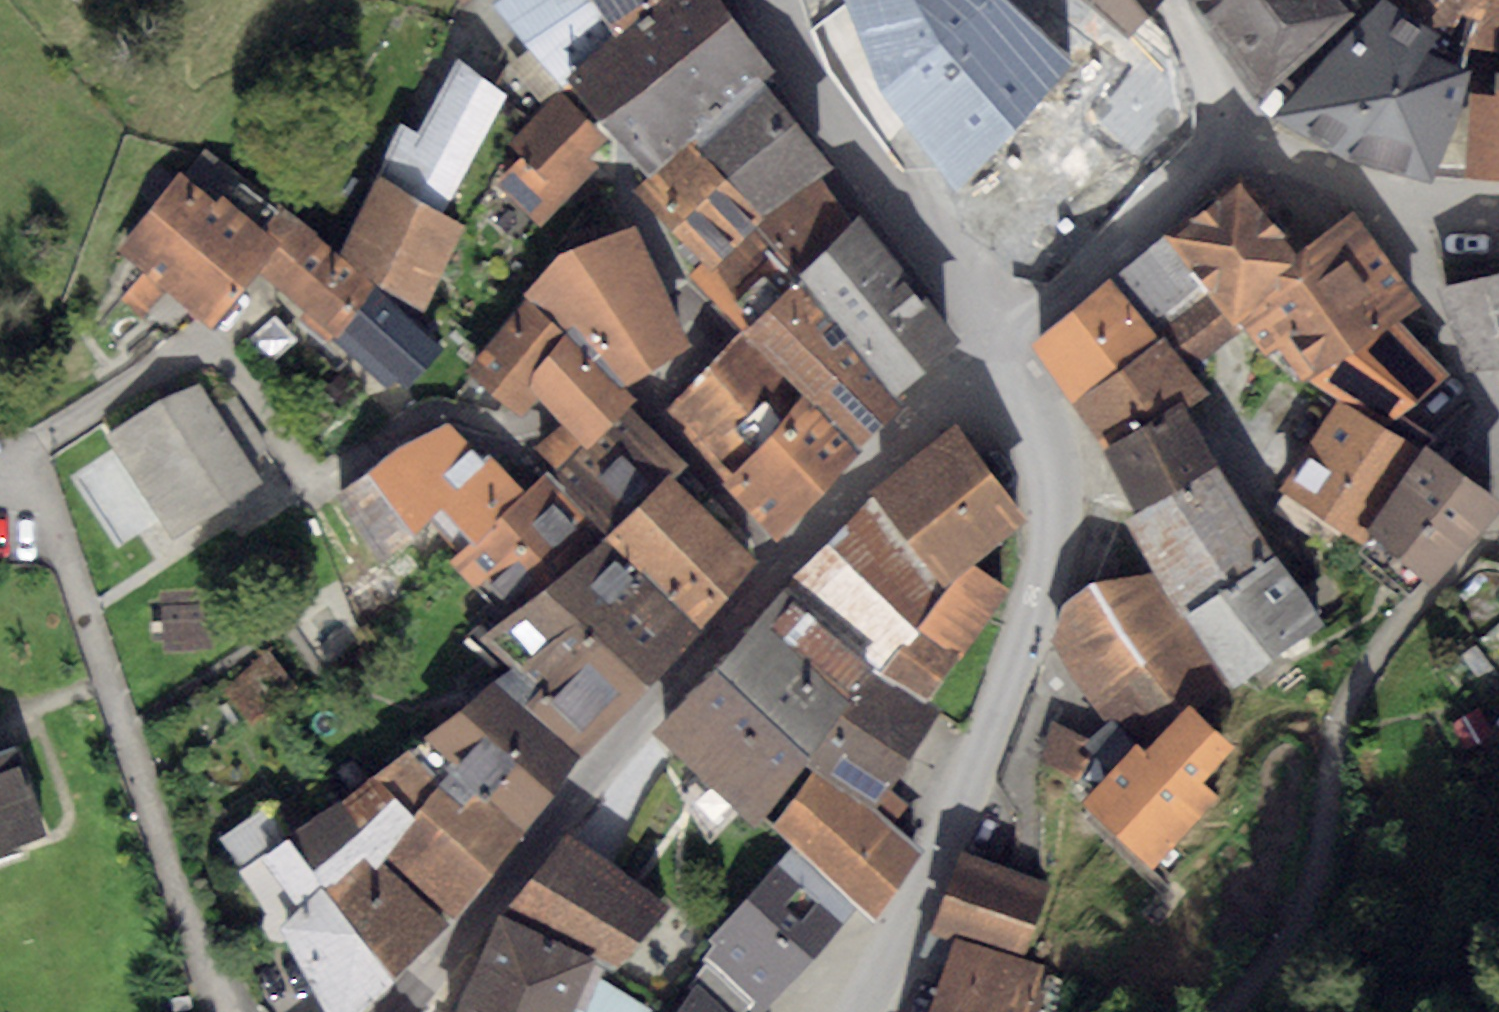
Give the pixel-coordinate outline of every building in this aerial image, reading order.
[(494,8),(558,83),(653,0),(506,0),(494,8)] [(732,14),(722,0),(653,0),(558,83),(555,86),(557,89),(596,126),(603,119),(732,14)] [(882,93),(958,192),(1077,62),(1010,0),(845,0),(882,93)] [(1133,33),(1161,0),(1093,0),(1133,33)] [(1191,4),(1205,26),(1221,50),(1251,96),(1357,13),(1343,0),(1189,0),(1191,4)] [(1273,116),(1345,159),(1428,50),(1441,33),(1389,0),(1379,0),(1273,116)] [(1441,33),(1428,50),(1467,68),(1473,49),(1489,0),(1389,0),(1441,33)] [(1468,94),(1467,177),(1498,178),(1498,0),(1489,0),(1473,49),(1497,52),(1493,72),(1494,94),(1468,94)] [(732,14),(603,119),(649,173),(763,82),(778,71),(732,14)] [(1467,68),(1428,50),(1345,159),(1431,183),(1474,71),(1467,68)] [(417,131),(401,122),(378,172),(442,212),(506,93),(457,57),(417,131)] [(831,166),(763,82),(649,173),(633,186),(701,265),(754,225),(821,176),(831,166)] [(596,126),(557,89),(508,142),(521,155),(495,182),(539,226),(597,165),(587,156),(606,136),(596,126)] [(183,174),(180,172),(118,251),(210,324),(255,269),(295,220),(204,151),(183,174)] [(442,212),(378,172),(341,253),(421,315),(465,225),(442,212)] [(960,339),(858,214),(853,219),(821,176),(754,225),(896,395),(960,339)] [(1242,178),(1167,234),(1212,291),(1242,328),(1265,355),(1272,351),(1290,382),(1297,377),(1301,383),(1308,377),(1316,382),(1400,319),(1423,304),(1353,210),(1298,250),(1242,178)] [(374,285),(295,220),(255,269),(305,310),(299,319),(330,339),(374,285)] [(560,251),(526,296),(569,330),(626,386),(695,343),(636,224),(560,251)] [(896,395),(754,225),(701,265),(690,273),(742,330),(860,450),(903,403),(896,395)] [(1167,234),(1031,344),(1073,403),(1160,339),(1154,329),(1212,291),(1167,234)] [(1444,286),(1473,368),(1498,365),(1498,271),(1444,286)] [(374,285),(330,339),(388,388),(398,378),(409,388),(443,344),(374,285)] [(1160,339),(1073,403),(1103,449),(1187,405),(1210,392),(1191,365),(1242,328),(1212,291),(1154,329),(1160,339)] [(569,330),(526,296),(466,370),(509,405),(528,382),(569,330)] [(1400,319),(1316,382),(1384,423),(1446,375),(1400,319)] [(569,330),(528,382),(557,416),(562,422),(533,448),(555,469),(630,405),(639,398),(632,391),(626,386),(569,330)] [(742,330),(665,413),(780,538),(860,450),(742,330)] [(197,379),(108,437),(172,536),(260,480),(247,459),(267,446),(231,391),(212,403),(197,379)] [(1412,446),(1334,397),(1278,487),(1356,536),(1412,446)] [(761,563),(674,476),(687,461),(630,405),(555,469),(545,476),(701,627),(761,563)] [(1187,405),(1103,449),(1136,511),(1220,463),(1187,405)] [(449,422),(394,452),(443,508),(469,538),(523,488),(490,452),(485,458),(449,422)] [(956,423),(871,491),(874,495),(946,584),(972,562),(1026,515),(956,423)] [(1495,499),(1425,448),(1367,529),(1436,579),(1495,499)] [(394,452),(337,500),(380,561),(443,508),(394,452)] [(1220,463),(1136,511),(1125,517),(1184,614),(1282,556),(1220,463)] [(545,476),(454,565),(504,618),(477,636),(507,669),(520,661),(554,690),(603,640),(649,686),(701,627),(545,476)] [(874,495),(826,544),(919,631),(962,658),(1009,590),(972,562),(946,584),(874,495)] [(919,631),(826,544),(787,581),(870,664),(875,668),(926,704),(962,658),(919,631)] [(1282,556),(1184,614),(1237,687),(1329,625),(1282,556)] [(385,566),(348,596),(360,633),(408,595),(385,566)] [(1089,581),(1062,603),(1049,641),(1106,722),(1123,746),(1186,704),(1223,679),(1149,574),(1089,581)] [(787,581),(718,668),(808,754),(870,664),(787,581)] [(214,606),(162,610),(165,652),(217,648),(214,606)] [(649,686),(603,640),(554,690),(520,661),(507,669),(490,681),(583,755),(649,686)] [(267,649),(227,689),(250,723),(298,692),(267,649)] [(808,754),(718,668),(651,733),(756,827),(808,754)] [(926,704),(875,668),(808,761),(818,768),(874,813),(937,710),(926,704)] [(523,707),(490,681),(374,775),(417,816),(456,769),(526,823),(583,755),(523,707)] [(1235,746),(1186,704),(1123,746),(1106,722),(1083,742),(1073,765),(1095,788),(1083,799),(1150,869),(1220,796),(1203,782),(1235,746)] [(1478,708),(1447,726),(1463,752),(1494,734),(1478,708)] [(45,830),(7,716),(0,719),(0,845),(45,830)] [(874,813),(818,768),(777,820),(783,826),(777,832),(793,848),(858,905),(874,921),(922,852),(874,813)] [(456,769),(417,816),(387,854),(456,918),(526,823),(456,769)] [(449,926),(382,862),(387,854),(417,816),(374,775),(291,834),(238,870),(265,913),(260,926),(267,939),(282,941),(326,1011),(360,1011),(449,926)] [(217,838),(238,870),(291,834),(270,803),(217,838)] [(666,905),(570,834),(501,911),(596,961),(614,970),(666,905)] [(713,946),(705,956),(709,959),(755,1000),(765,1008),(858,905),(793,848),(706,940),(713,946)] [(1016,869),(961,849),(932,927),(1022,960),(1051,882),(1016,869)] [(501,911),(460,1011),(573,1011),(596,961),(501,911)] [(952,942),(929,1011),(1029,1011),(1041,968),(952,942)] [(709,959),(693,977),(696,980),(732,1011),(744,1011),(755,1000),(709,959)] [(589,1011),(652,1011),(656,995),(598,979),(589,1011)] [(696,980),(674,1011),(732,1011),(696,980)]
